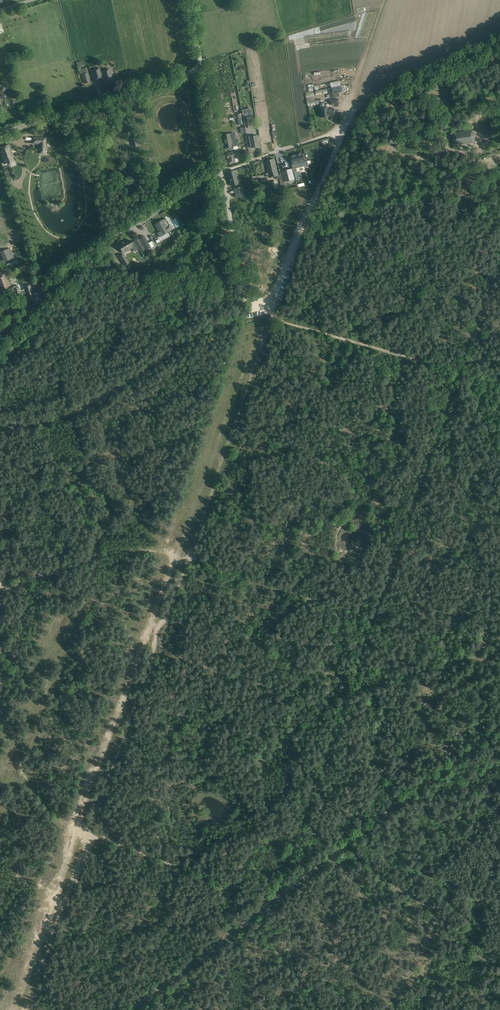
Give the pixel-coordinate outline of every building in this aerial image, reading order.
[(100,72),(99,68),(91,70),(95,81),(104,78),(106,85),(114,83),(110,69),(100,72)] [(342,92),(341,86),(328,89),(330,98),(340,96),(339,92),(342,92)] [(320,106),(322,118),(330,117),(330,115),(335,115),(334,108),(329,109),(328,107),(325,108),(324,103),(322,103),(320,106)] [(251,109),(242,110),(242,111),(245,128),(251,127),(249,117),(253,116),(251,109)] [(474,140),(475,138),(474,136),(473,132),(474,132),(473,132),(472,130),(454,133),(452,137),(453,141),(456,145),(473,142),(474,140)] [(234,133),(222,135),(225,148),(226,148),(226,149),(227,150),(230,150),(231,148),(230,147),(238,146),(237,142),(237,139),(236,140),(235,140),(234,133)] [(249,137),(251,148),(259,147),(257,136),(249,137)] [(133,139),(132,139),(134,147),(136,147),(140,145),(137,137),(133,139)] [(33,138),(33,144),(39,144),(39,147),(39,153),(45,153),(46,138),(33,138)] [(0,148),(0,152),(5,164),(13,161),(11,157),(13,156),(12,154),(11,151),(10,149),(11,149),(9,145),(0,148)] [(237,151),(227,154),(228,159),(229,164),(236,163),(235,162),(239,162),(238,157),(238,156),(237,151)] [(296,154),(291,155),(293,164),(292,165),(293,169),(305,166),(308,165),(307,161),(305,161),(303,153),(296,155),(296,154)] [(274,159),(266,161),(267,166),(269,173),(266,174),(267,177),(270,176),(270,178),(276,176),(277,179),(281,178),(280,174),(278,174),(278,171),(276,164),(274,159)] [(282,172),(285,181),(294,179),(292,169),(282,172)] [(237,180),(234,171),(227,173),(230,182),(231,186),(237,184),(236,180),(237,180)] [(243,187),(233,189),(236,198),(245,196),(243,187)] [(163,220),(155,224),(157,228),(158,228),(159,230),(159,231),(159,232),(158,233),(160,237),(172,230),(166,218),(163,220)] [(144,236),(136,240),(144,254),(151,249),(151,248),(155,246),(153,243),(152,241),(150,242),(148,243),(144,237),(144,236)] [(121,243),(118,245),(123,253),(133,248),(135,252),(138,250),(139,250),(136,245),(135,243),(134,241),(134,242),(130,243),(128,240),(122,243),(121,243)] [(14,258),(10,248),(1,252),(5,262),(14,258)] [(129,263),(123,254),(119,257),(124,265),(129,263)] [(19,264),(17,260),(6,265),(7,269),(19,264)] [(6,275),(0,278),(0,285),(2,289),(10,286),(6,275)] [(20,291),(21,295),(22,295),(26,294),(28,298),(29,302),(33,300),(34,300),(33,294),(36,293),(37,293),(34,286),(34,287),(31,287),(31,288),(30,285),(24,287),(25,289),(24,290),(20,291)] [(19,286),(13,288),(16,297),(21,295),(20,291),(19,286)]
